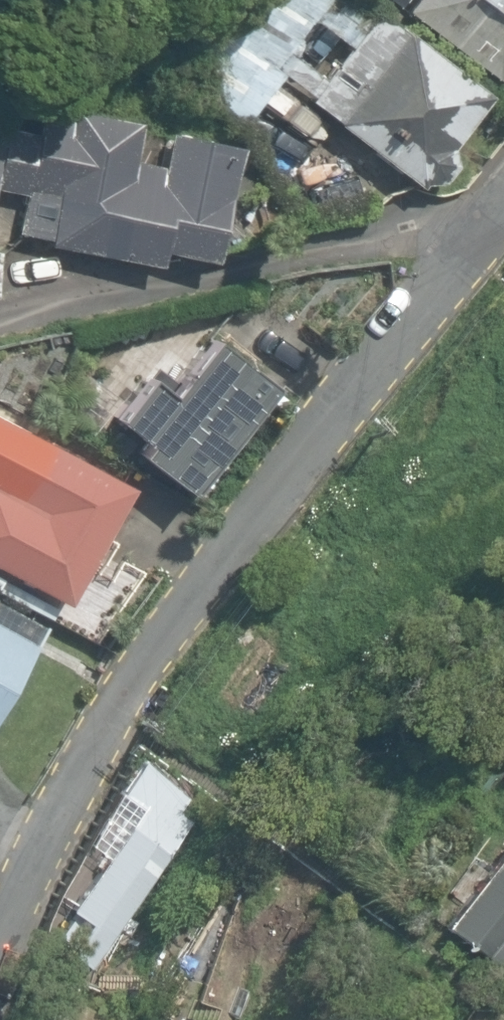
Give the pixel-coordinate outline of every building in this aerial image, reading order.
[(239,133),(286,74),(276,66),(329,0),(231,0),(187,56),(239,133)] [(494,81),(501,72),(503,74),(503,0),(388,0),(494,81)] [(369,13),(307,101),(425,185),(423,188),(439,199),(462,165),(451,157),(492,99),(369,13)] [(23,191),(14,232),(47,237),(45,245),(155,269),(161,251),(212,261),(227,189),(238,148),(167,132),(157,159),(132,155),(139,120),(39,104),(35,129),(0,120),(0,188),(23,191)] [(48,424),(159,482),(208,390),(97,332),(48,424)] [(65,604),(129,485),(0,415),(0,569),(65,604)] [(30,641),(0,625),(0,697),(30,641)] [(65,950),(91,969),(195,824),(181,814),(191,800),(139,762),(115,796),(137,811),(66,910),(84,923),(65,950)] [(448,929),(503,965),(503,846),(502,845),(448,929)] [(492,1009),(486,1019),(503,1019),(503,1016),(492,1009)]
